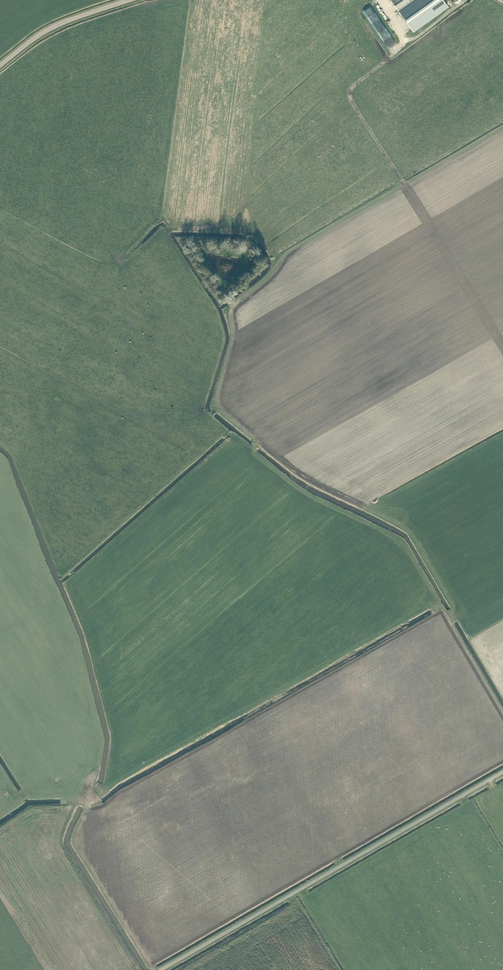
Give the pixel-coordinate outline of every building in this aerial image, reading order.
[(399,12),(416,0),(391,0),(399,12)] [(399,12),(413,31),(448,6),(443,0),(416,0),(399,12)]
